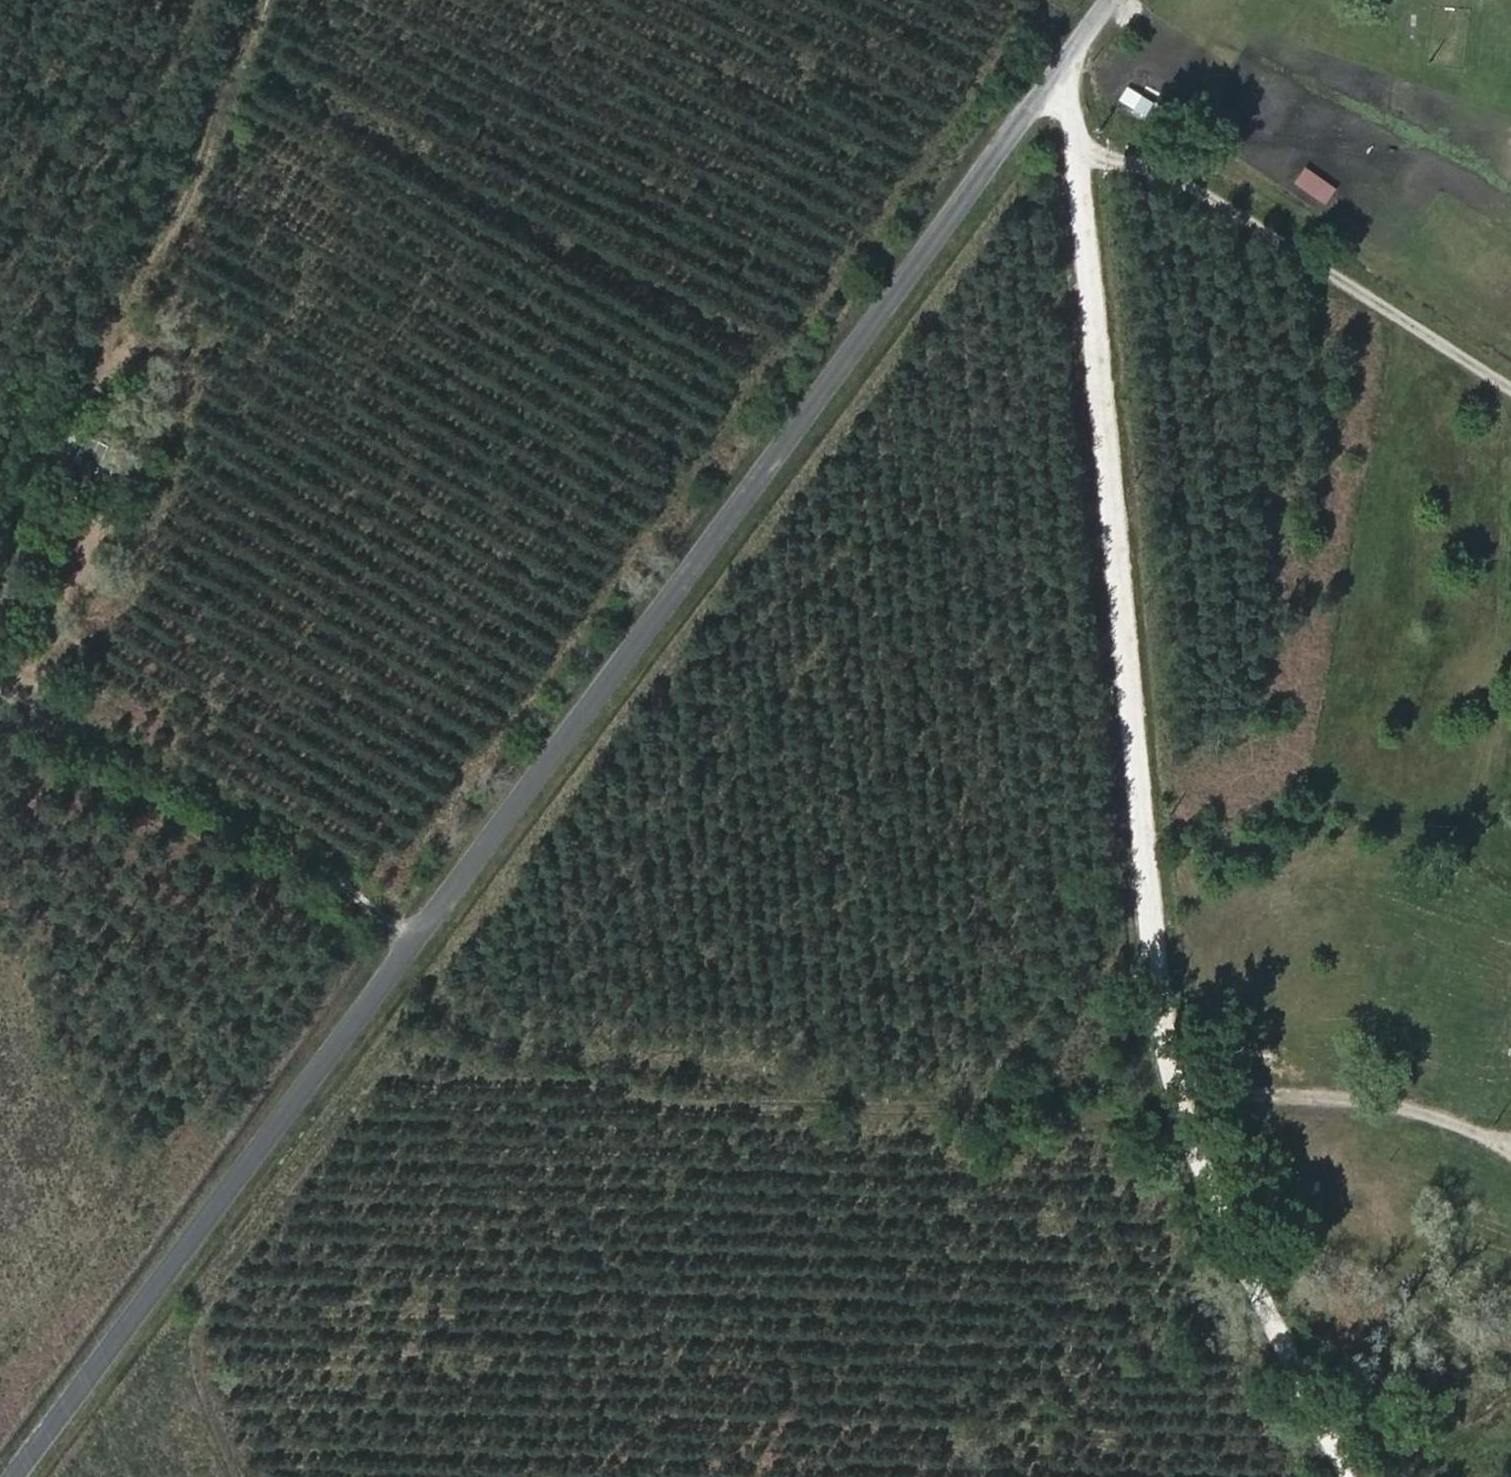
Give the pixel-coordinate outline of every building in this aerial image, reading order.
[(1332,203),(1343,185),(1310,164),(1299,182),(1332,203)] [(88,434),(74,479),(127,494),(140,449),(88,434)]
